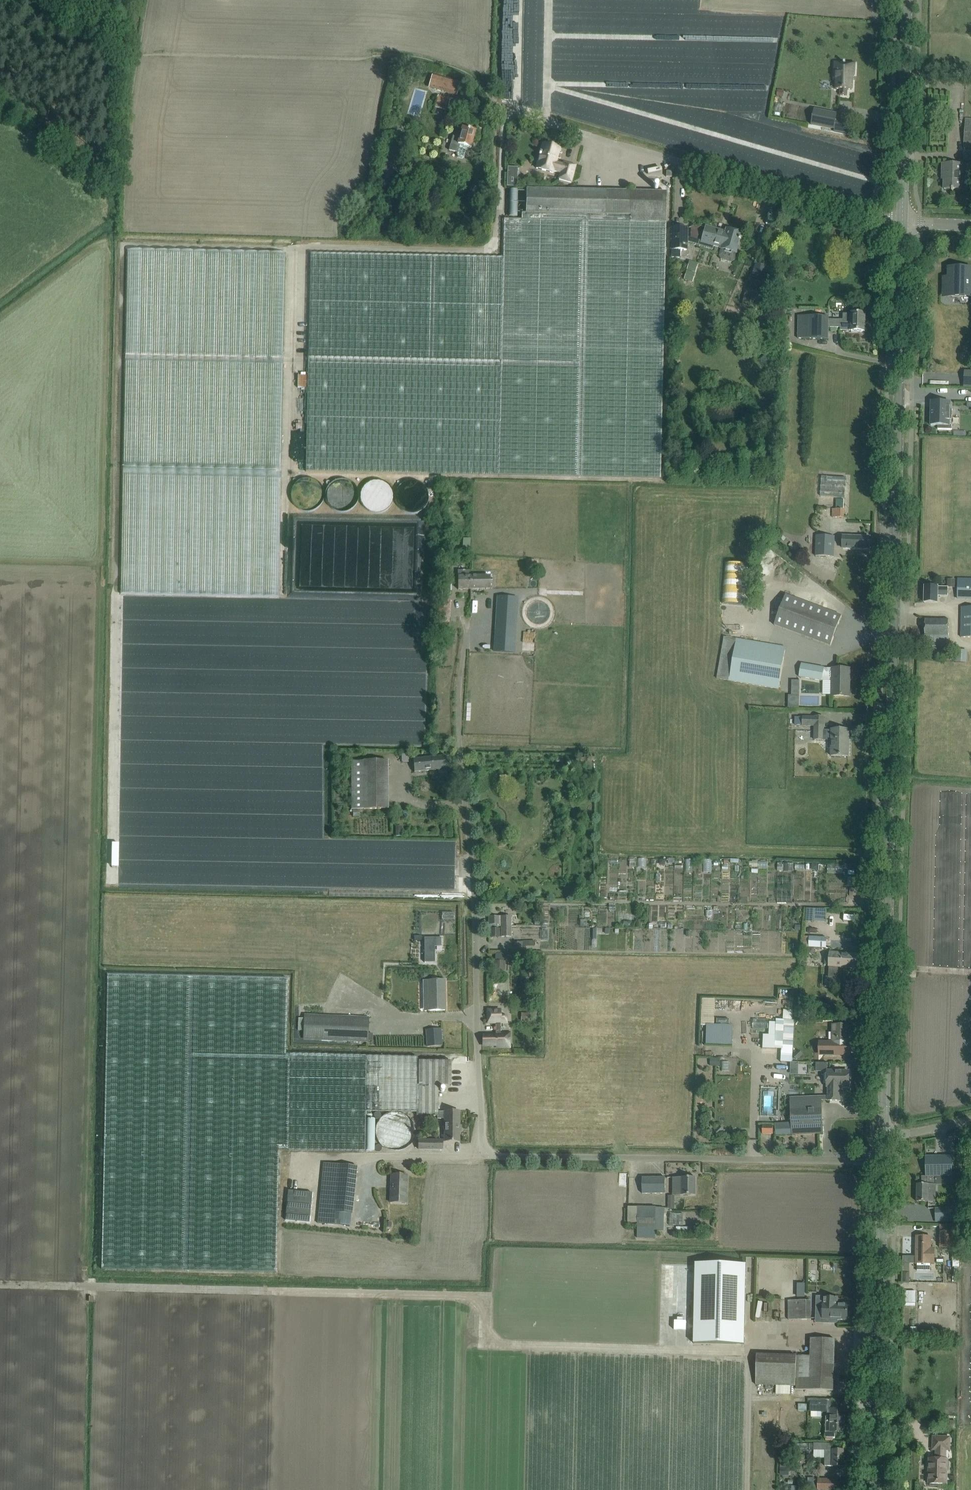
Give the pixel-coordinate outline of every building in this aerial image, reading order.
[(854,75),(855,64),(855,63),(846,63),(846,62),(844,62),(844,63),(835,62),(835,64),(834,79),(836,79),(836,89),(840,89),(840,95),(847,95),(847,94),(847,89),(852,90),(852,86),(852,75),(854,75)] [(441,77),(439,84),(457,91),(460,83),(441,77)] [(814,109),(811,124),(834,129),(835,129),(838,114),(814,109)] [(471,148),(475,132),(462,128),(460,136),(453,134),(449,150),(457,153),(457,155),(458,158),(462,159),(465,157),(468,147),(471,148)] [(560,149),(554,147),(554,145),(550,144),(548,146),(543,144),(540,153),(539,155),(540,155),(536,168),(553,172),(554,171),(561,172),(559,179),(571,182),(575,166),(563,162),(563,164),(556,162),(560,149)] [(964,164),(943,164),(942,173),(944,173),(944,189),(952,189),(952,190),(953,190),(953,189),(961,189),(962,173),(963,173),(964,164)] [(660,479),(666,192),(526,189),(526,213),(522,213),(522,219),(504,219),(503,257),(310,254),(306,471),(660,479)] [(671,227),(670,257),(680,257),(680,249),(685,249),(686,241),(712,249),(713,245),(721,247),(719,256),(720,259),(731,262),(734,260),(736,253),(742,234),(726,229),(725,234),(714,231),(715,229),(705,227),(701,241),(686,236),(686,228),(671,227)] [(279,597),(281,501),(286,253),(128,250),(121,594),(279,597)] [(761,267),(757,284),(765,285),(765,283),(767,284),(768,280),(767,279),(768,274),(769,274),(770,269),(768,268),(768,267),(761,267)] [(950,280),(945,280),(945,287),(950,287),(950,294),(969,295),(970,270),(950,270),(950,280)] [(756,297),(754,307),(762,309),(765,299),(756,297)] [(843,314),(843,319),(829,319),(829,317),(799,316),(798,338),(828,339),(828,327),(840,327),(840,330),(865,331),(865,314),(851,313),(851,314),(843,314)] [(931,401),(931,425),(938,425),(938,429),(952,429),(952,409),(950,409),(950,402),(931,401)] [(824,499),(841,498),(841,478),(824,478),(824,499)] [(833,517),(844,518),(844,499),(833,499),(833,517)] [(835,536),(817,535),(816,554),(834,555),(835,536)] [(869,549),(870,538),(844,537),(844,548),(869,549)] [(471,589),(470,576),(470,570),(458,570),(458,589),(471,589)] [(490,576),(470,576),(471,589),(490,588),(490,576)] [(958,579),(957,598),(970,598),(970,580),(958,579)] [(925,587),(924,603),(938,603),(938,595),(947,595),(948,587),(938,587),(925,587)] [(831,646),(842,616),(786,595),(774,625),(831,646)] [(496,627),(495,638),(515,639),(516,628),(516,620),(517,597),(497,596),(496,627)] [(450,617),(450,600),(440,600),(439,616),(450,617)] [(961,637),(970,637),(970,608),(962,608),(961,637)] [(949,620),(938,620),(925,620),(925,646),(949,646),(949,620)] [(538,646),(538,634),(527,633),(526,645),(538,646)] [(778,688),(786,646),(724,636),(717,678),(778,688)] [(955,650),(955,662),(967,663),(967,651),(955,650)] [(850,696),(850,669),(832,668),(832,669),(824,669),(824,668),(801,663),(799,676),(822,681),(823,679),(831,679),(831,696),(850,696)] [(792,696),(789,696),(788,708),(799,708),(799,696),(792,696)] [(814,740),(831,740),(831,756),(848,756),(849,730),(832,730),(831,730),(823,730),(824,717),(794,717),(794,724),(803,724),(803,726),(815,726),(814,740)] [(412,762),(411,755),(400,757),(401,764),(412,762)] [(447,768),(445,756),(413,759),(415,772),(447,768)] [(388,808),(388,761),(364,761),(350,761),(351,809),(364,809),(388,808)] [(799,877),(808,877),(808,865),(799,865),(799,877)] [(862,898),(863,889),(853,889),(853,897),(862,898)] [(826,910),(807,909),(806,919),(826,921),(826,910)] [(501,916),(501,926),(511,926),(511,916),(501,916)] [(511,936),(511,926),(501,926),(501,936),(511,936)] [(543,928),(530,927),(529,940),(543,941),(543,928)] [(588,931),(572,930),(572,941),(587,942),(588,931)] [(804,942),(804,946),(810,947),(826,947),(827,937),(804,936),(804,942)] [(425,938),(425,962),(434,962),(434,946),(441,946),(441,938),(425,938)] [(825,953),(825,964),(829,964),(829,966),(828,977),(838,978),(839,967),(858,968),(860,953),(830,951),(830,953),(825,953)] [(506,961),(495,960),(495,969),(505,970),(506,961)] [(328,1055),(286,1054),(287,978),(107,974),(106,1051),(104,1148),(102,1269),(276,1273),(279,1150),(365,1151),(366,1111),(417,1112),(417,1115),(438,1116),(438,1111),(438,1085),(451,1085),(451,1061),(418,1061),(418,1057),(328,1055)] [(826,977),(826,986),(841,987),(842,978),(838,978),(828,977),(826,977)] [(445,1010),(445,980),(428,980),(428,1010),(445,1010)] [(802,1006),(802,1016),(810,1017),(811,1006),(802,1006)] [(500,1010),(488,1010),(488,1023),(496,1023),(496,1035),(483,1035),(483,1045),(497,1045),(497,1047),(510,1047),(510,1032),(502,1032),(502,1034),(501,1034),(500,1023),(506,1023),(506,1017),(500,1017),(500,1010)] [(522,1021),(530,1021),(530,1013),(522,1012),(522,1021)] [(367,1042),(368,1017),(304,1014),(304,1019),(299,1019),(299,1030),(304,1030),(304,1039),(367,1042)] [(772,1031),(772,1021),(753,1020),(753,1030),(772,1031)] [(779,1048),(785,1048),(784,1064),(796,1064),(797,1022),(780,1021),(779,1048)] [(707,1024),(707,1043),(732,1044),(733,1025),(707,1024)] [(832,1042),(824,1042),(824,1054),(850,1055),(850,1043),(850,1025),(832,1025),(832,1042)] [(426,1030),(428,1046),(442,1045),(441,1029),(426,1030)] [(767,1052),(777,1052),(776,1032),(766,1032),(767,1052)] [(720,1066),(720,1058),(710,1058),(710,1066),(720,1066)] [(828,1062),(820,1062),(816,1062),(816,1071),(820,1070),(827,1071),(828,1062)] [(823,1133),(821,1100),(829,1100),(839,1100),(840,1087),(849,1087),(849,1072),(827,1071),(827,1086),(829,1086),(829,1096),(821,1096),(790,1098),(792,1135),(823,1133)] [(438,1111),(438,1116),(438,1118),(445,1119),(445,1141),(460,1141),(460,1111),(438,1111)] [(925,1156),(926,1176),(926,1177),(928,1177),(928,1184),(917,1184),(917,1202),(933,1201),(933,1194),(935,1194),(936,1176),(953,1176),(952,1156),(925,1156)] [(352,1214),(357,1166),(324,1163),(318,1223),(335,1225),(337,1212),(352,1214)] [(406,1203),(407,1175),(391,1175),(390,1203),(406,1203)] [(665,1193),(665,1177),(642,1177),(643,1194),(665,1193)] [(682,1177),(678,1177),(673,1177),(673,1195),(675,1195),(696,1195),(696,1177),(682,1177)] [(312,1192),(288,1190),(285,1220),(309,1223),(312,1192)] [(665,1207),(656,1207),(628,1207),(628,1222),(637,1222),(637,1238),(656,1238),(656,1236),(663,1236),(663,1229),(664,1229),(665,1207)] [(936,1208),(936,1221),(952,1221),(952,1208),(936,1208)] [(674,1215),(674,1226),(686,1225),(686,1215),(674,1215)] [(941,1224),(940,1246),(953,1246),(953,1253),(953,1262),(961,1262),(961,1253),(961,1225),(941,1224)] [(916,1236),(916,1263),(930,1264),(930,1263),(934,1263),(935,1248),(931,1248),(931,1236),(916,1236)] [(696,1263),(694,1343),(744,1344),(746,1264),(696,1263)] [(920,1304),(919,1293),(906,1293),(906,1305),(920,1304)] [(838,1303),(838,1298),(824,1297),(823,1319),(847,1320),(848,1303),(838,1303)] [(811,1300),(789,1300),(789,1319),(811,1319),(811,1300)] [(833,1389),(835,1339),(811,1338),(810,1355),(757,1354),(756,1384),(776,1385),(776,1394),(790,1394),(790,1385),(796,1385),(796,1389),(833,1389)] [(811,1400),(811,1411),(822,1411),(827,1411),(827,1410),(827,1401),(811,1400)] [(844,1431),(845,1410),(830,1410),(830,1421),(826,1421),(826,1437),(835,1437),(835,1431),(844,1431)] [(936,1450),(936,1459),(929,1458),(929,1484),(931,1484),(930,1486),(938,1486),(938,1484),(947,1484),(947,1459),(946,1459),(946,1450),(949,1450),(950,1437),(933,1437),(933,1449),(936,1450)] [(814,1443),(814,1450),(814,1458),(825,1458),(825,1465),(831,1465),(844,1465),(844,1450),(831,1450),(831,1443),(814,1443)] [(834,1479),(818,1479),(818,1489),(834,1489),(834,1479)]
